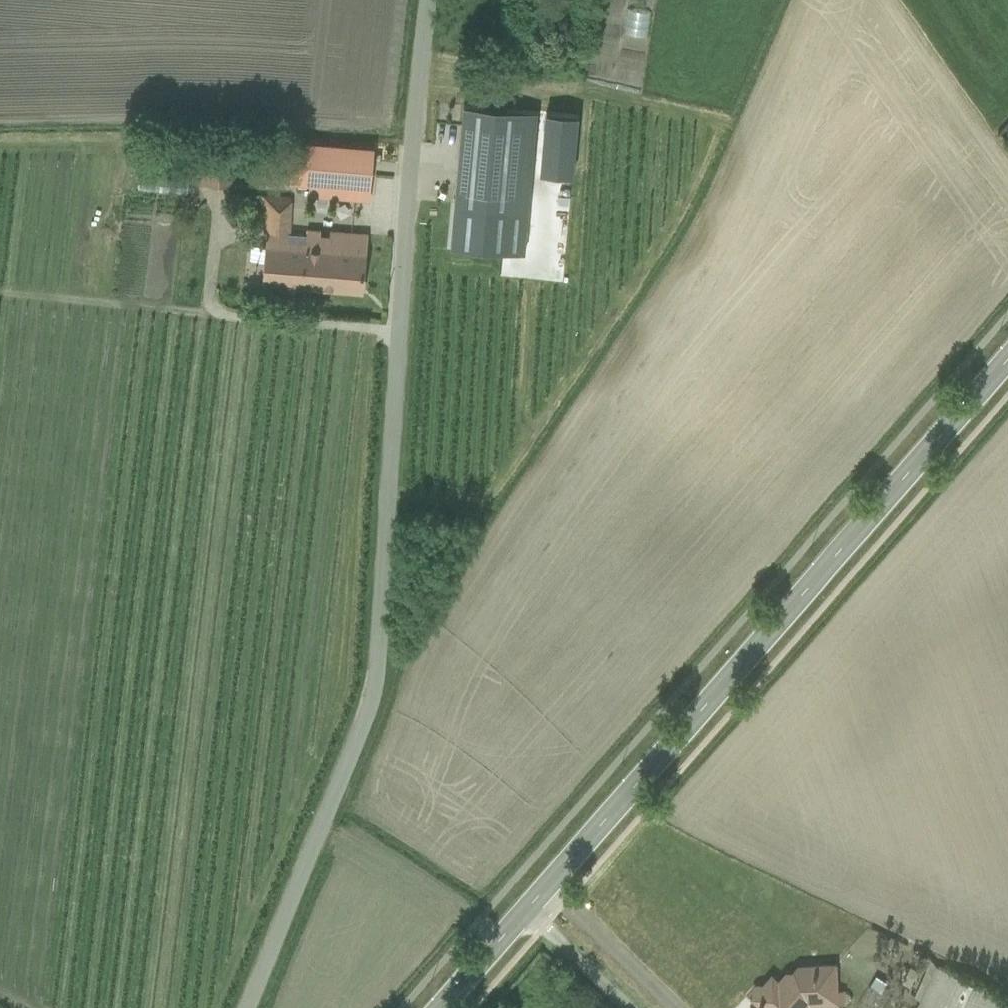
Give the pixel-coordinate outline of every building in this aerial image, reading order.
[(471,87),(463,189),(535,195),(543,92),(471,87)] [(300,126),(296,168),(313,169),(311,183),(377,188),(381,132),(300,126)] [(306,282),(312,226),(252,220),(246,275),(306,282)] [(306,282),(360,289),(367,233),(312,226),(306,282)] [(914,993),(920,997),(935,962),(931,957),(914,993)] [(838,987),(836,962),(798,964),(791,971),(786,971),(778,979),(771,973),(762,984),(760,983),(758,983),(756,983),(755,985),(754,986),(754,988),(754,989),(761,996),(752,1007),(801,1007),(806,1003),(841,1000),(843,999),(844,997),(845,996),(844,987),(838,987)] [(1003,993),(935,962),(920,997),(914,1007),(997,1007),(1003,993)]
